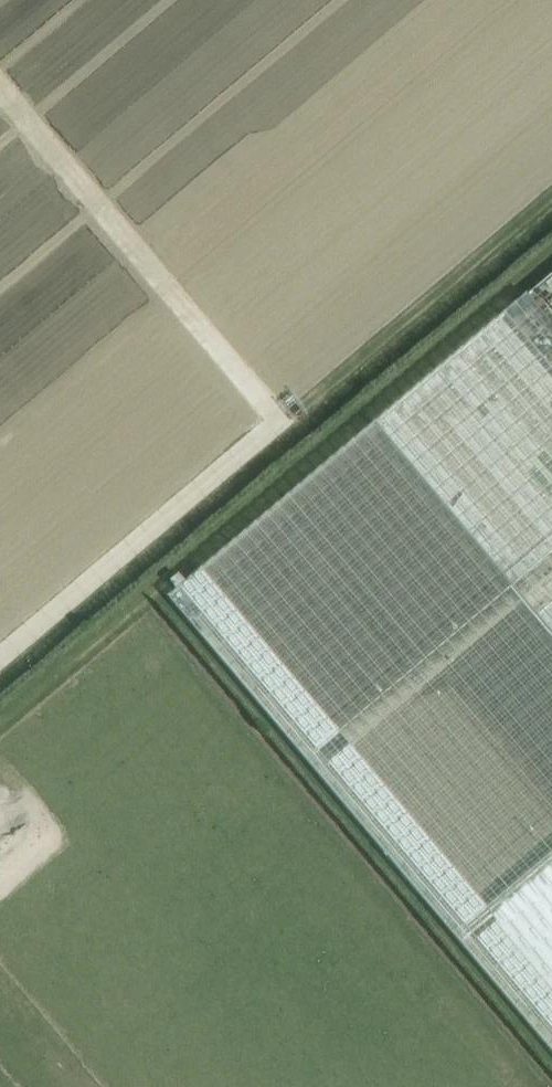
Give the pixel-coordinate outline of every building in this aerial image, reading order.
[(169,598),(454,935),(551,1051),(551,326),(526,296),(169,598)]
